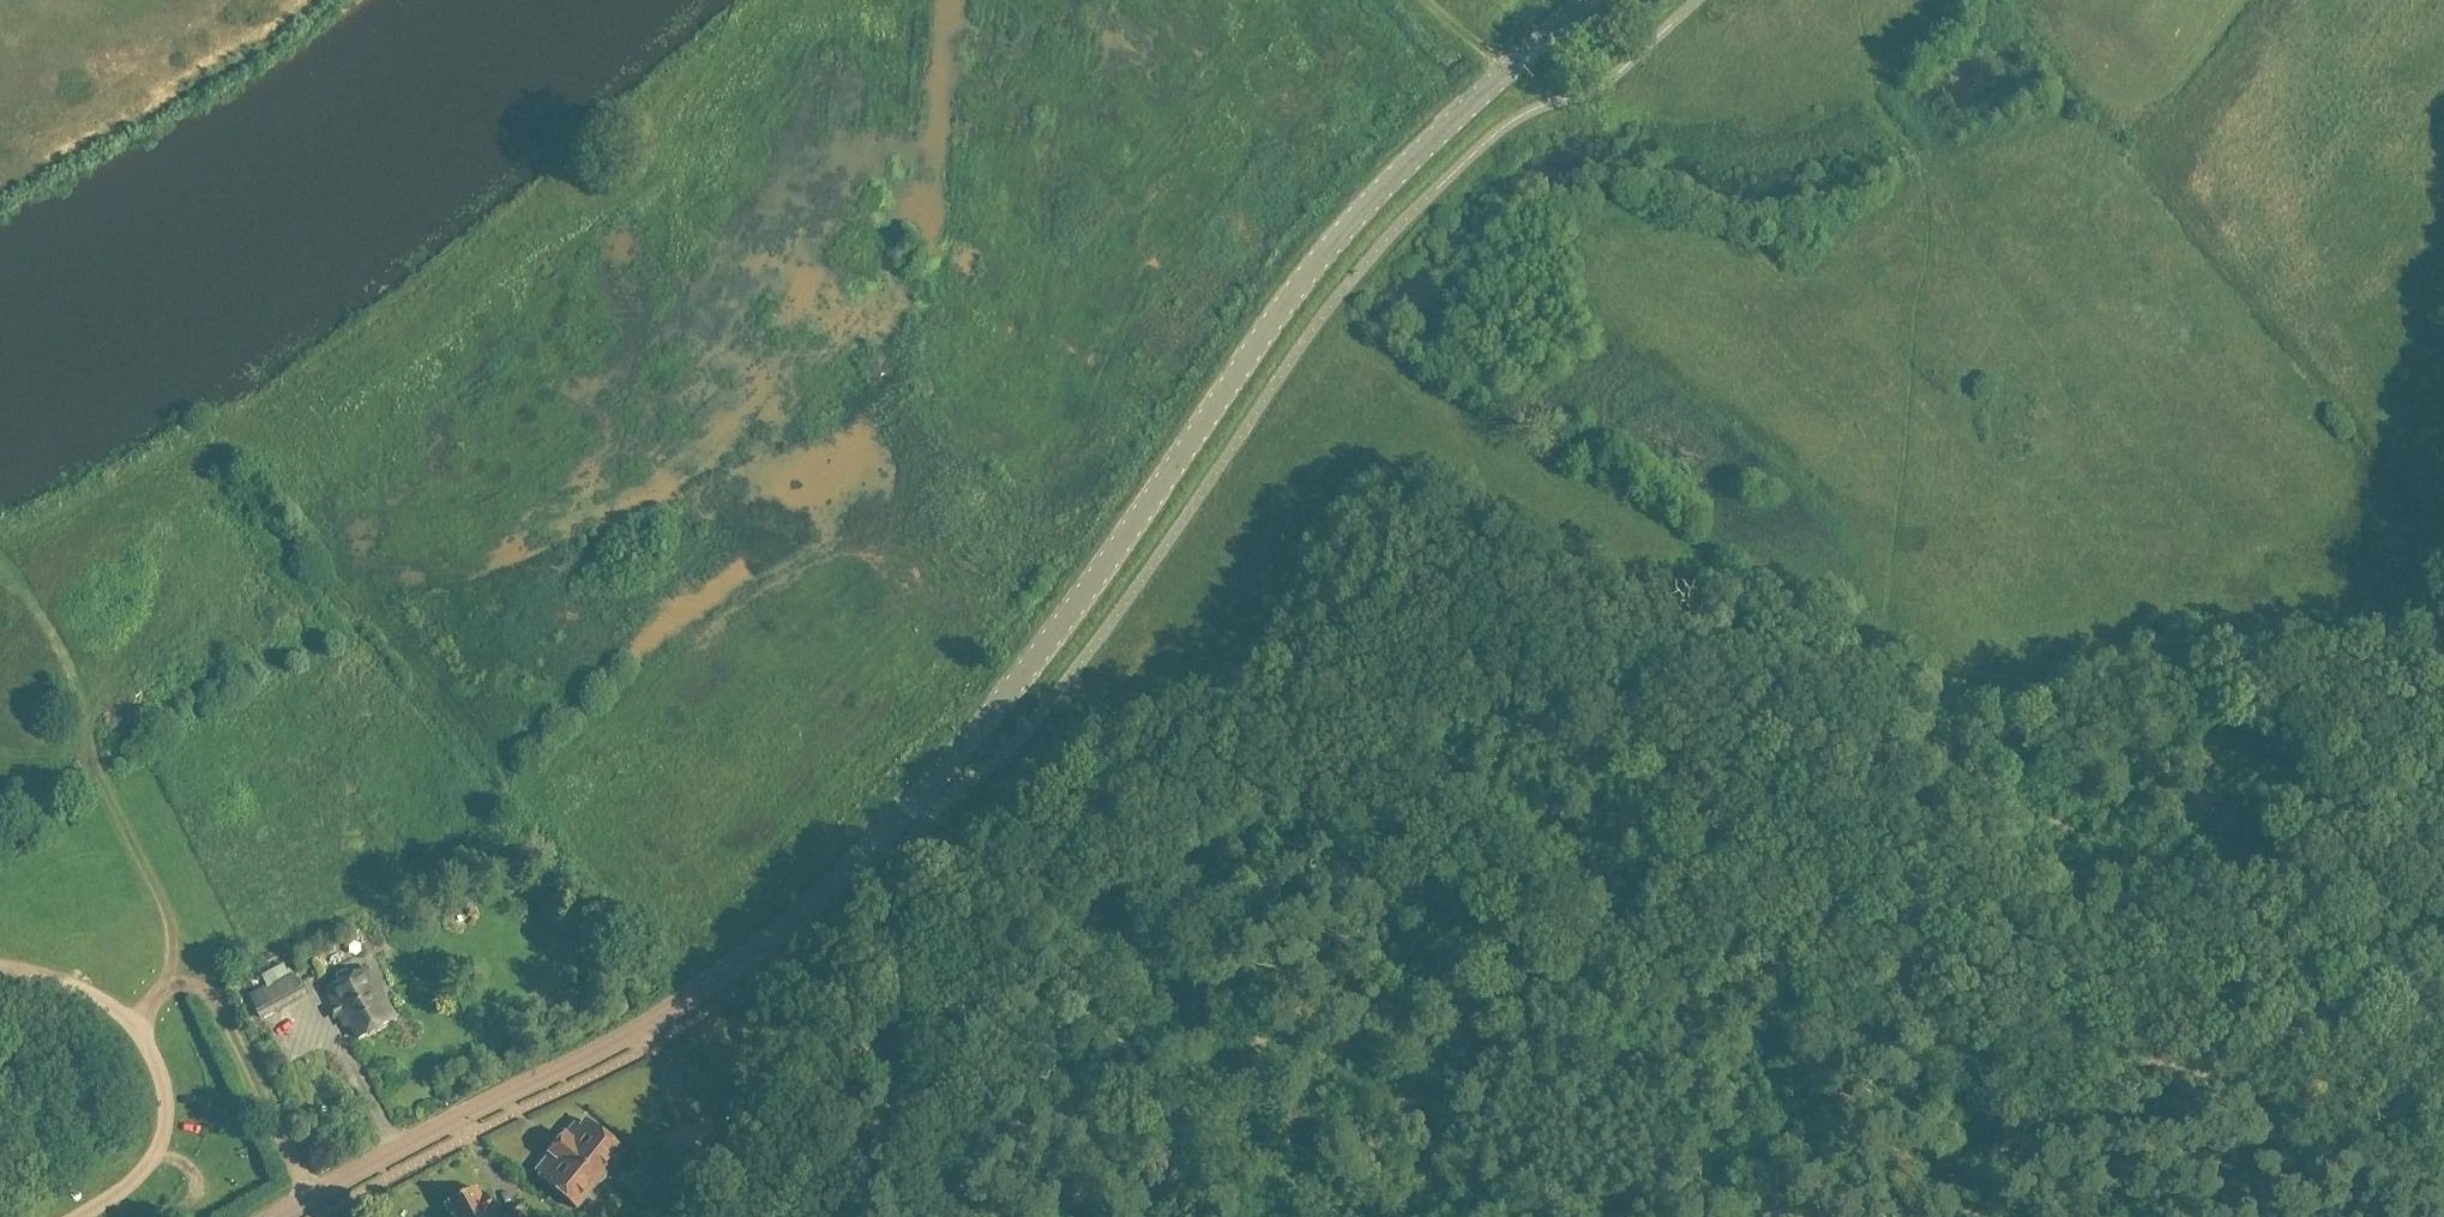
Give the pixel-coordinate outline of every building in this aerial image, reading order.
[(365,968),(326,990),(346,1027),(348,1026),(355,1040),(393,1019),(365,968)] [(263,1020),(307,997),(292,975),(250,997),(263,1020)] [(539,1176),(538,1178),(537,1178),(577,1210),(623,1153),(585,1122),(580,1129),(575,1125),(536,1173),(539,1176)] [(449,1202),(453,1210),(448,1212),(450,1216),(500,1216),(488,1192),(483,1195),(480,1187),(449,1202)] [(522,1207),(505,1215),(505,1216),(527,1216),(522,1207)]
